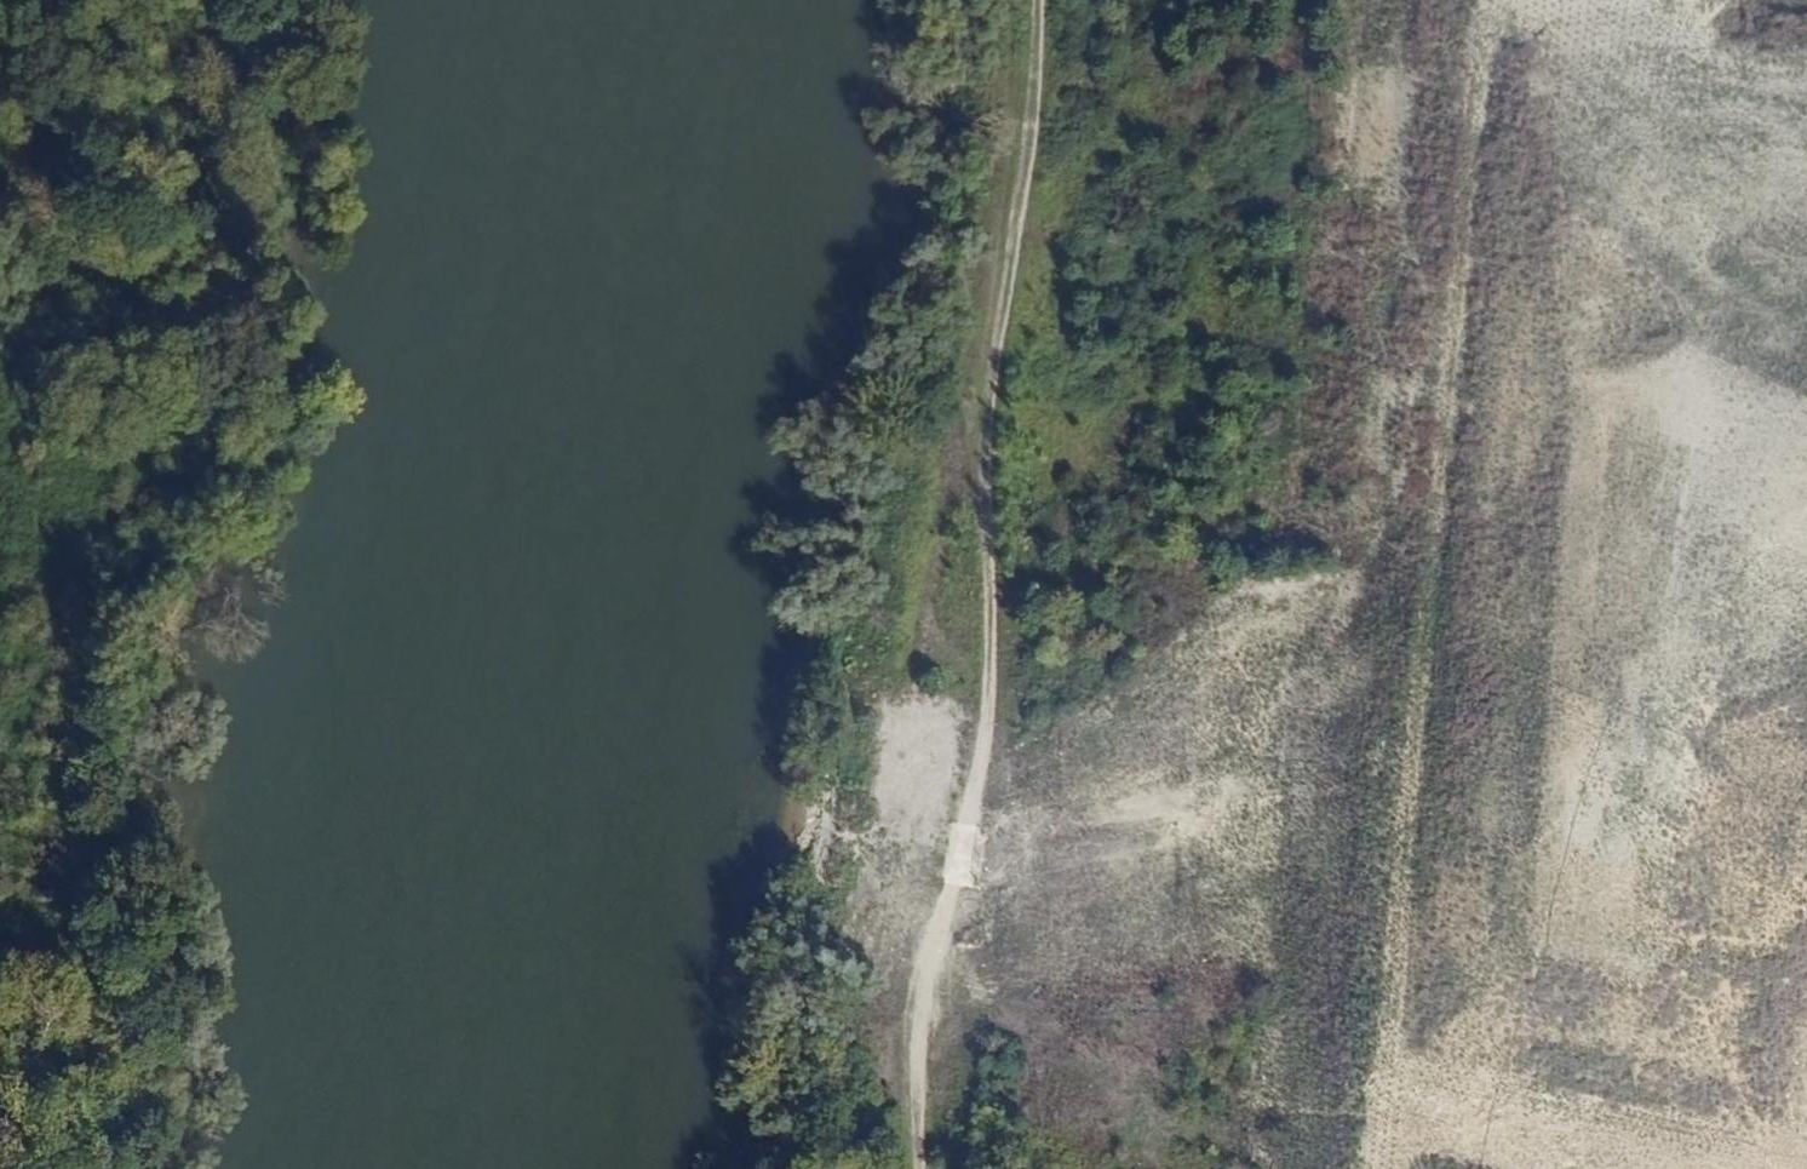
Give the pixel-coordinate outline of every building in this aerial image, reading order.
[(1633,689),(1646,686),(1641,656),(1628,659),(1633,689)]
